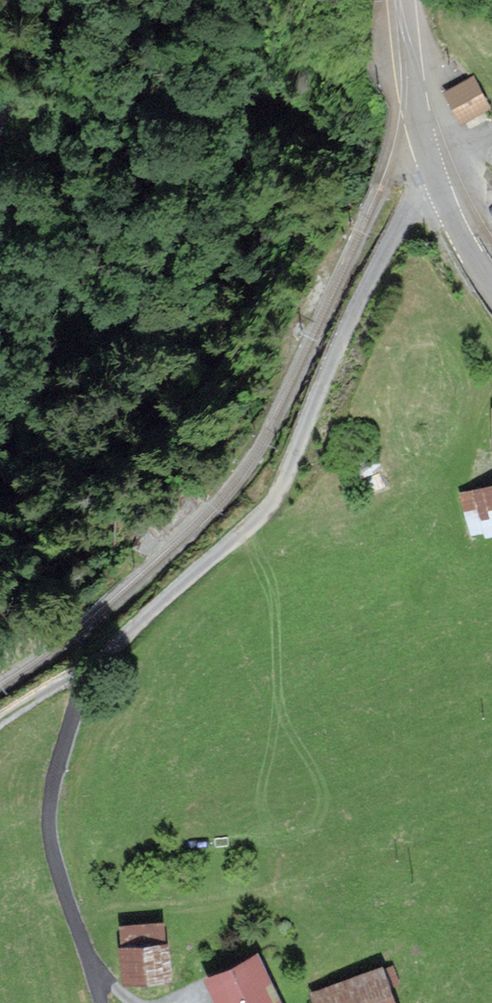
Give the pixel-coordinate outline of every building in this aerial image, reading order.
[(484,104),(472,75),(446,86),(458,114),(484,104)] [(466,493),(476,525),(491,520),(491,485),(466,493)] [(169,972),(167,942),(126,943),(127,974),(169,972)] [(256,956),(213,974),(225,1002),(276,1002),(256,956)] [(380,969),(317,993),(321,1002),(393,1002),(380,969)]
